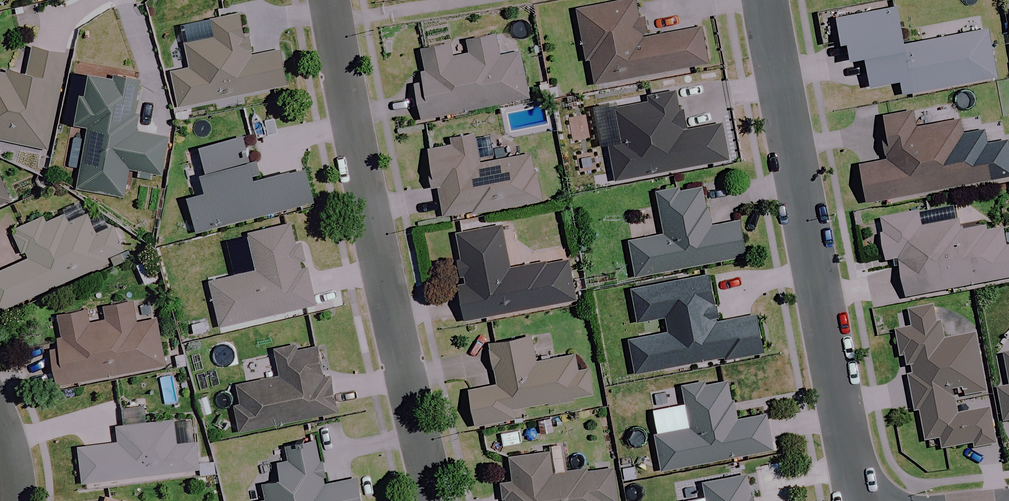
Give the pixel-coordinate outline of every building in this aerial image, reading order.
[(640,17),(636,0),(628,0),(581,9),(585,30),(581,31),(587,61),(592,61),(597,86),(711,63),(704,27),(644,39),(643,32),(651,31),(648,15),(640,17)] [(909,45),(902,6),(842,17),(850,63),(867,60),(872,87),(902,81),(904,94),(998,77),(990,30),(909,45)] [(253,54),(247,14),(215,19),(218,38),(188,43),(192,69),(174,72),(179,106),(217,100),(219,111),(245,107),(242,94),(290,86),(284,49),(253,54)] [(503,56),(499,36),(470,41),(472,53),(455,56),(453,44),(424,50),(431,82),(418,85),(425,119),(532,97),(523,52),(503,56)] [(36,48),(30,75),(0,69),(0,139),(52,149),(71,55),(36,48)] [(142,114),(137,113),(142,81),(113,76),(112,80),(90,76),(86,98),(82,98),(78,126),(90,128),(80,189),(128,197),(132,170),(163,175),(169,137),(139,132),(142,114)] [(646,97),(647,104),(614,110),(620,141),(610,143),(618,183),(738,159),(731,122),(690,130),(686,109),(682,110),(679,99),(678,90),(646,97)] [(919,128),(916,112),(887,117),(891,138),(884,139),(888,160),(862,164),(869,203),(995,180),(988,142),(981,143),(978,126),(965,129),(964,120),(919,128)] [(256,183),(245,138),(204,149),(211,173),(205,175),(211,194),(192,199),(201,231),(317,201),(309,169),(256,183)] [(432,146),(436,169),(430,170),(433,191),(439,190),(444,216),(543,200),(535,154),(482,162),(478,138),(432,146)] [(17,203),(2,166),(0,167),(0,209),(17,203)] [(712,227),(705,185),(659,193),(666,236),(632,242),(638,275),(752,255),(746,221),(712,227)] [(994,224),(961,230),(956,205),(892,218),(883,219),(886,235),(882,235),(888,262),(894,261),(896,268),(902,267),(908,299),(1008,279),(1008,239),(1007,230),(996,232),(994,224)] [(91,215),(71,223),(65,209),(15,230),(28,259),(0,271),(0,310),(0,311),(94,272),(92,267),(128,252),(118,226),(99,234),(91,215)] [(298,245),(293,223),(251,233),(259,271),(212,281),(222,325),(318,304),(305,244),(298,245)] [(513,268),(506,226),(457,235),(465,282),(461,283),(468,321),(579,302),(571,258),(513,268)] [(721,322),(714,276),(633,289),(638,321),(666,316),(669,334),(631,340),(636,371),(767,349),(761,316),(721,322)] [(140,322),(137,303),(108,307),(110,320),(94,322),(92,311),(60,316),(65,348),(54,350),(59,384),(169,368),(162,319),(140,322)] [(916,369),(917,378),(910,379),(916,414),(924,413),(929,443),(943,440),(945,450),(976,445),(977,449),(999,445),(993,410),(960,416),(957,400),(989,395),(979,336),(944,342),(938,307),(912,312),(915,328),(899,331),(906,371),(916,369)] [(539,362),(534,336),(491,344),(499,385),(471,390),(478,425),(516,418),(514,410),(595,395),(590,371),(581,373),(578,354),(539,362)] [(327,377),(320,343),(276,352),(281,377),(240,385),(243,403),(237,404),(242,431),(340,411),(333,376),(327,377)] [(738,417),(731,379),(684,387),(692,429),(657,435),(664,471),(775,450),(768,412),(738,417)] [(1008,422),(1008,386),(1000,388),(1007,423),(1008,422)] [(186,443),(183,419),(119,426),(121,443),(82,448),(86,484),(202,470),(199,442),(186,443)] [(322,462),(318,442),(291,447),(293,460),(281,462),(285,481),(266,484),(269,499),(259,500),(363,500),(358,478),(327,485),(325,477),(330,476),(327,462),(322,462)] [(551,451),(512,458),(515,480),(506,482),(509,500),(622,500),(616,464),(555,474),(551,451)] [(750,476),(705,484),(708,500),(754,500),(750,476)]
